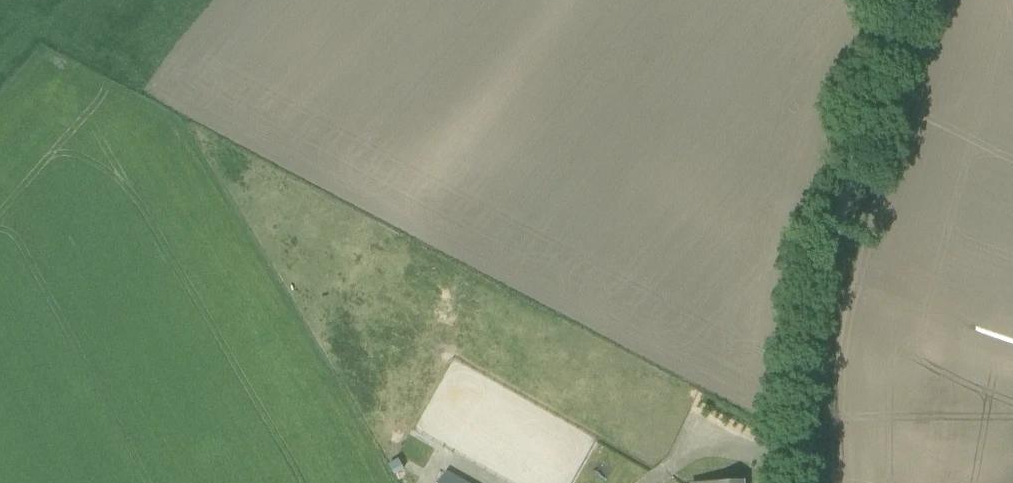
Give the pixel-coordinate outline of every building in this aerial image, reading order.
[(397,459),(388,464),(394,474),(404,469),(398,459),(397,459)] [(447,472),(441,482),(466,482),(447,472)]
